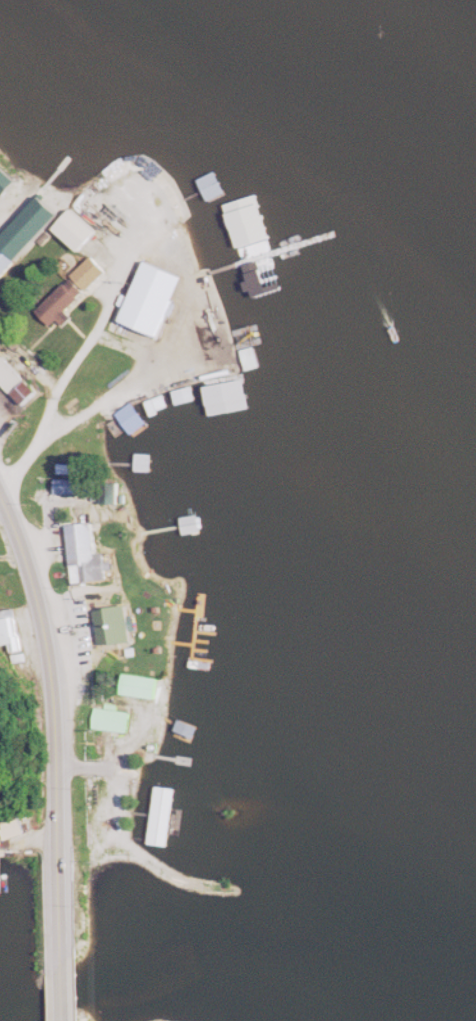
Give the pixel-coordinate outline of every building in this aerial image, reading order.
[(13,187),(0,174),(0,201),(13,187)] [(49,196),(8,242),(24,257),(66,211),(49,196)] [(73,208),(55,228),(80,251),(99,231),(73,208)] [(0,246),(0,281),(20,260),(3,243),(0,246)] [(95,255),(75,274),(88,289),(108,271),(95,255)] [(149,260),(122,319),(159,336),(186,277),(149,260)] [(228,313),(252,301),(239,275),(215,287),(228,313)] [(42,393),(5,355),(0,360),(0,380),(28,408),(42,393)] [(56,480),(56,495),(98,495),(98,480),(56,480)] [(120,503),(120,485),(104,485),(104,503),(120,503)] [(77,584),(118,580),(116,562),(113,562),(112,553),(101,554),(98,523),(71,526),(77,584)] [(100,611),(105,646),(137,642),(132,606),(100,611)] [(4,648),(23,643),(16,613),(0,617),(0,633),(4,648)] [(160,677),(128,674),(125,696),(158,700),(160,677)] [(203,704),(183,702),(179,745),(198,747),(203,704)] [(98,707),(95,730),(131,734),(134,711),(98,707)] [(176,789),(158,787),(153,830),(171,833),(176,789)]
